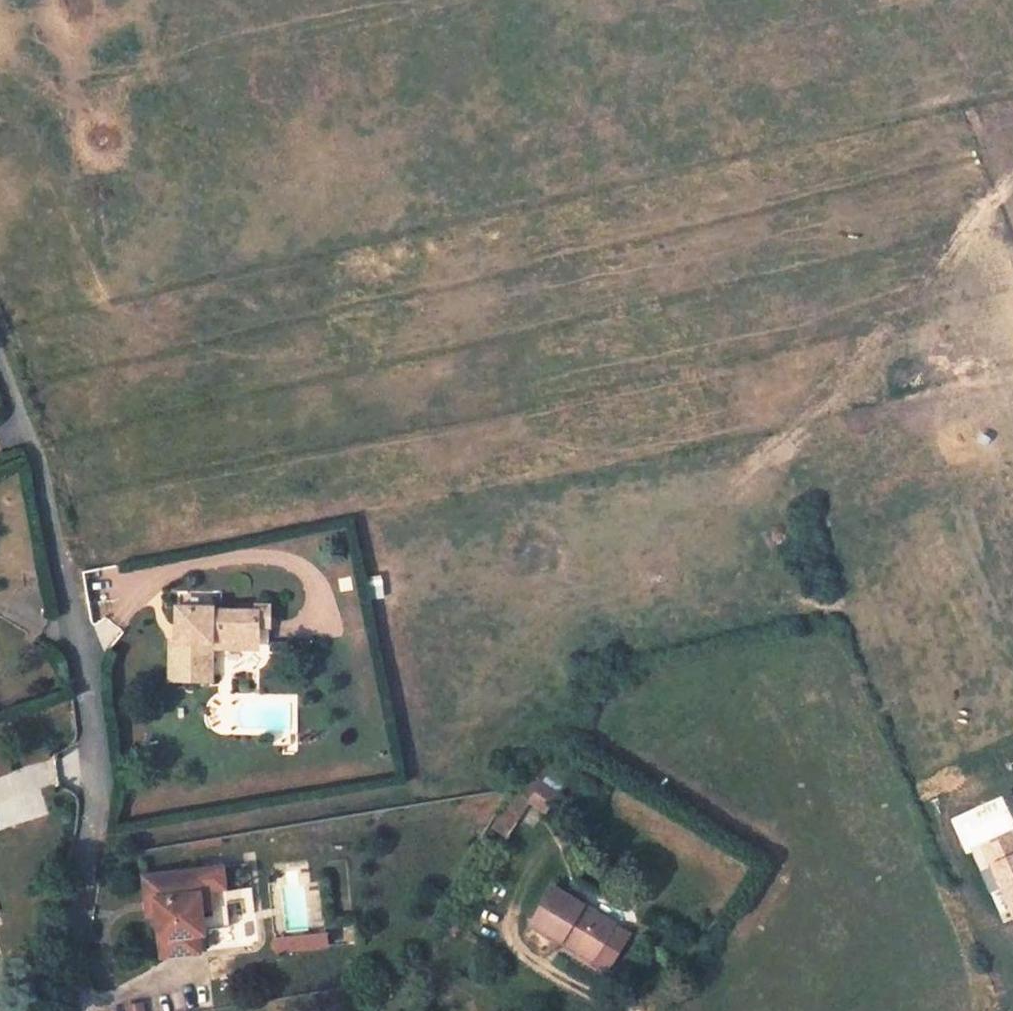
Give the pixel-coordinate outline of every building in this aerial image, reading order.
[(203,639),(260,639),(260,602),(248,602),(248,608),(208,609),(208,604),(168,606),(168,638),(161,638),(162,679),(203,678),(203,639)] [(0,729),(0,763),(10,760),(0,729)] [(508,838),(526,804),(546,814),(564,780),(531,763),(496,831),(508,838)] [(1001,924),(1012,919),(1012,830),(971,846),(1001,924)] [(204,899),(201,864),(186,866),(189,900),(204,899)] [(145,911),(150,953),(194,948),(192,927),(189,900),(186,866),(132,871),(134,895),(143,894),(145,911)] [(610,925),(548,889),(526,926),(555,944),(557,940),(589,960),(590,957),(605,966),(624,935),(609,926),(610,925)] [(143,894),(134,895),(136,912),(145,911),(143,894)] [(272,934),(273,950),(326,947),(325,931),(272,934)] [(605,966),(590,957),(589,960),(557,940),(555,944),(602,973),(605,966)]
